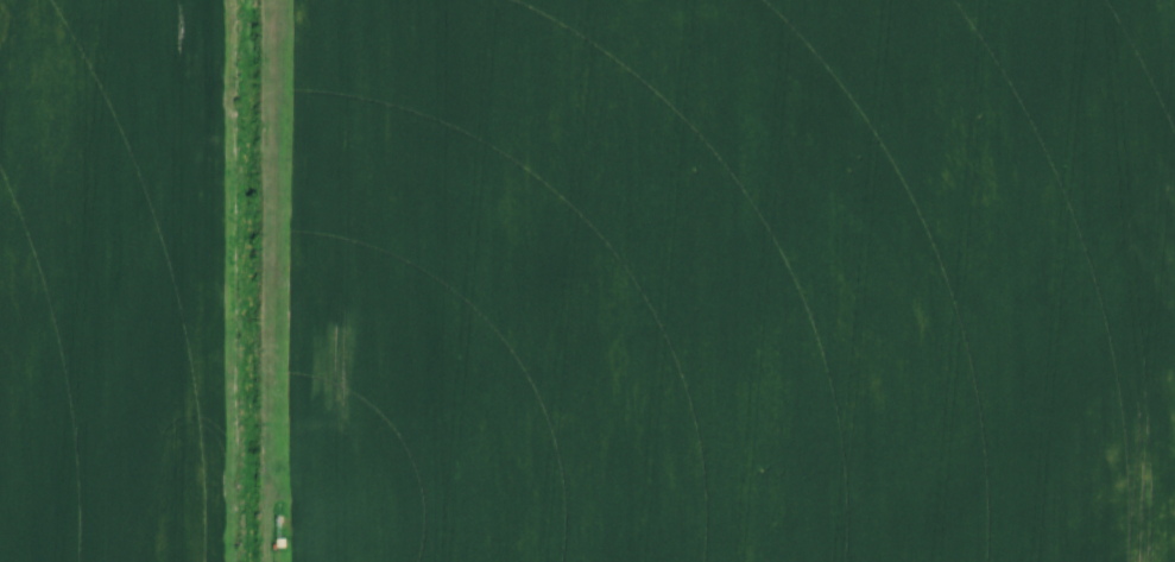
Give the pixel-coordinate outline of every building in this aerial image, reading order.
[(274,537),(276,545),(284,545),(284,537),(274,537)]
